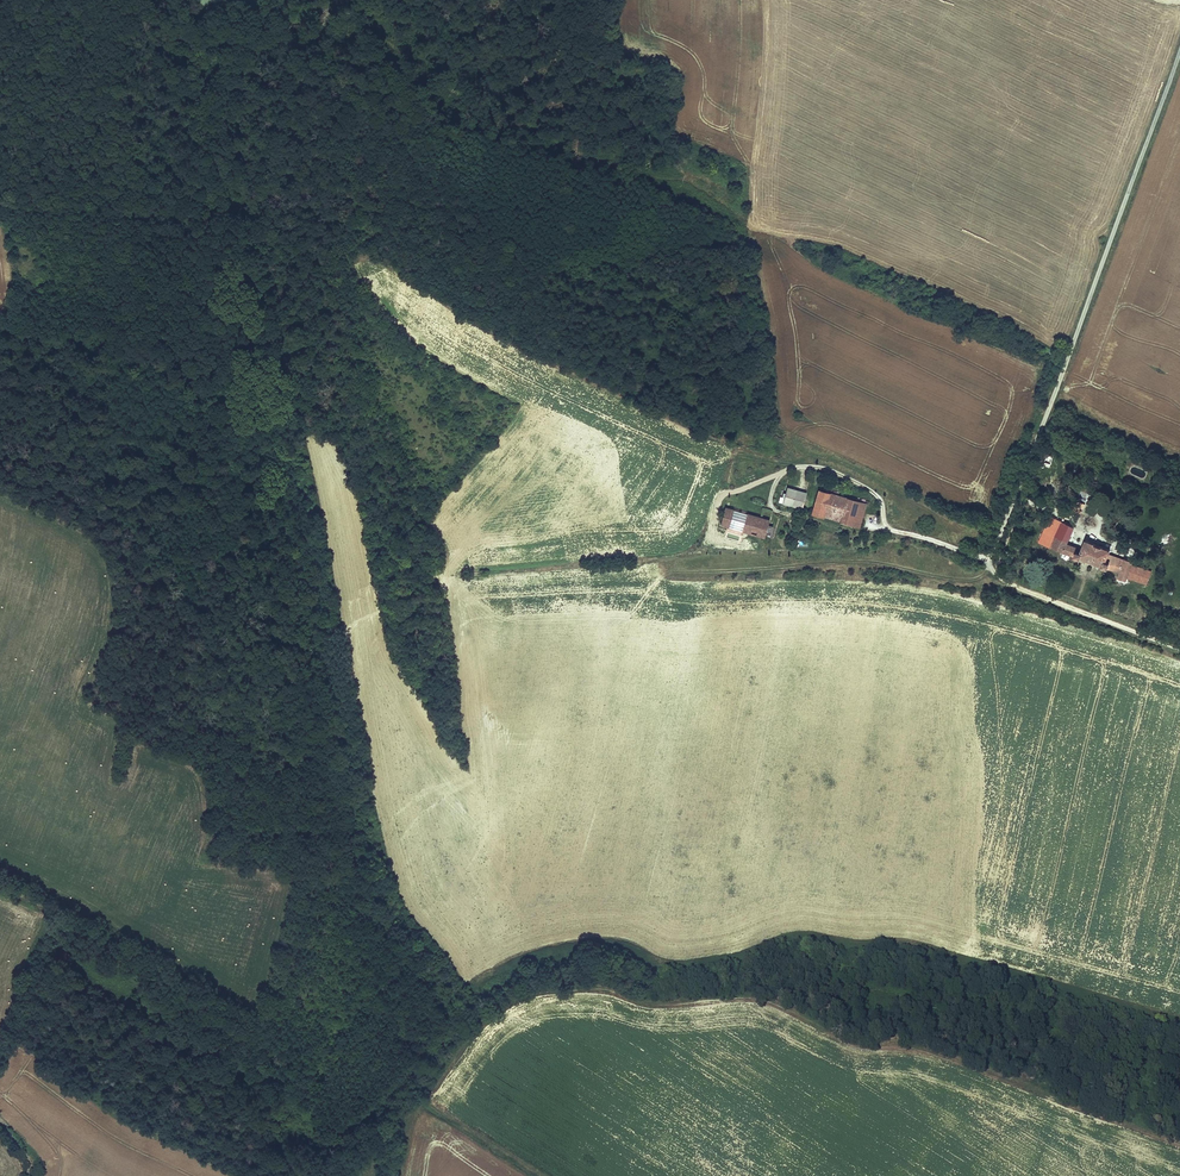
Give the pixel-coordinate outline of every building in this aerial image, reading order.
[(1044,462),(1048,452),(1043,450),(1038,465),(1043,466),(1044,462)] [(1049,464),(1053,454),(1048,452),(1044,462),(1049,464)] [(802,508),(807,492),(788,486),(783,503),(802,508)] [(823,517),(823,516),(825,510),(843,515),(841,521),(840,522),(859,527),(866,503),(819,490),(812,514),(823,517)] [(768,524),(769,520),(725,508),(721,524),(764,537),(765,533),(768,534),(771,525),(768,524)] [(825,510),(823,516),(841,521),(843,515),(825,510)] [(1058,530),(1062,522),(1055,519),(1051,526),(1058,530)] [(1067,544),(1074,527),(1062,521),(1062,522),(1058,530),(1051,526),(1043,545),(1050,547),(1062,552),(1074,556),(1080,558),(1081,556),(1103,564),(1102,566),(1108,568),(1119,572),(1117,578),(1126,581),(1127,578),(1130,579),(1131,577),(1128,576),(1130,570),(1133,561),(1124,558),(1124,560),(1109,554),(1109,553),(1110,550),(1086,540),(1083,549),(1067,544)]
